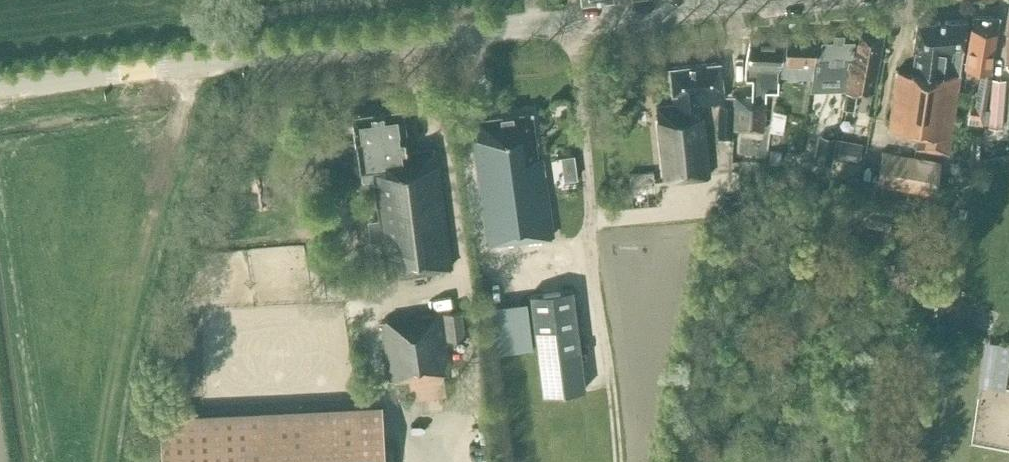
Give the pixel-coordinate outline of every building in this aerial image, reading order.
[(975,105),(969,104),(967,122),(982,123),(992,69),(990,69),(998,16),(973,16),(964,66),(981,69),(975,105)] [(967,19),(917,22),(912,50),(916,49),(912,71),(897,69),(889,126),(918,130),(915,146),(947,151),(967,19)] [(872,90),(884,30),(856,29),(842,108),(854,110),(858,89),(872,90)] [(845,79),(848,59),(851,59),(855,33),(822,33),(818,58),(819,59),(815,80),(845,79)] [(811,77),(819,36),(786,35),(780,75),(811,77)] [(780,65),(784,40),(750,38),(745,63),(744,76),(751,76),(750,96),(735,95),(733,124),(732,128),(762,130),(765,98),(764,98),(765,88),(776,89),(777,65),(780,65)] [(733,124),(735,95),(723,94),(719,62),(669,67),(671,94),(672,95),(674,104),(657,106),(664,179),(708,175),(703,115),(711,114),(711,100),(718,100),(717,124),(733,124)] [(1006,78),(991,77),(987,127),(1001,128),(1006,78)] [(773,109),(770,130),(782,132),(786,111),(773,109)] [(374,180),(380,218),(367,220),(371,241),(383,240),(388,277),(451,268),(433,148),(404,152),(402,138),(404,137),(400,110),(350,117),(354,144),(356,143),(362,182),(374,180)] [(477,140),(473,141),(487,244),(552,235),(542,156),(537,157),(530,112),(475,120),(477,140)] [(985,159),(989,128),(985,127),(981,141),(977,141),(976,159),(985,159)] [(780,133),(771,132),(769,146),(778,147),(780,133)] [(813,163),(830,166),(836,137),(818,134),(813,163)] [(863,142),(838,138),(834,159),(859,163),(863,142)] [(941,160),(881,150),(875,184),(935,193),(941,160)] [(653,171),(629,173),(632,205),(656,203),(653,171)] [(489,297),(487,278),(478,279),(480,298),(489,297)] [(572,289),(530,294),(542,395),(584,389),(579,350),(572,289)] [(532,348),(526,301),(486,306),(492,353),(532,348)] [(446,337),(463,335),(460,310),(443,313),(446,337)] [(446,394),(443,372),(448,371),(440,313),(381,322),(389,380),(408,377),(411,400),(446,394)] [(991,386),(1005,389),(1008,363),(1008,343),(998,341),(991,386)] [(379,407),(159,418),(161,461),(381,461),(379,407)]
